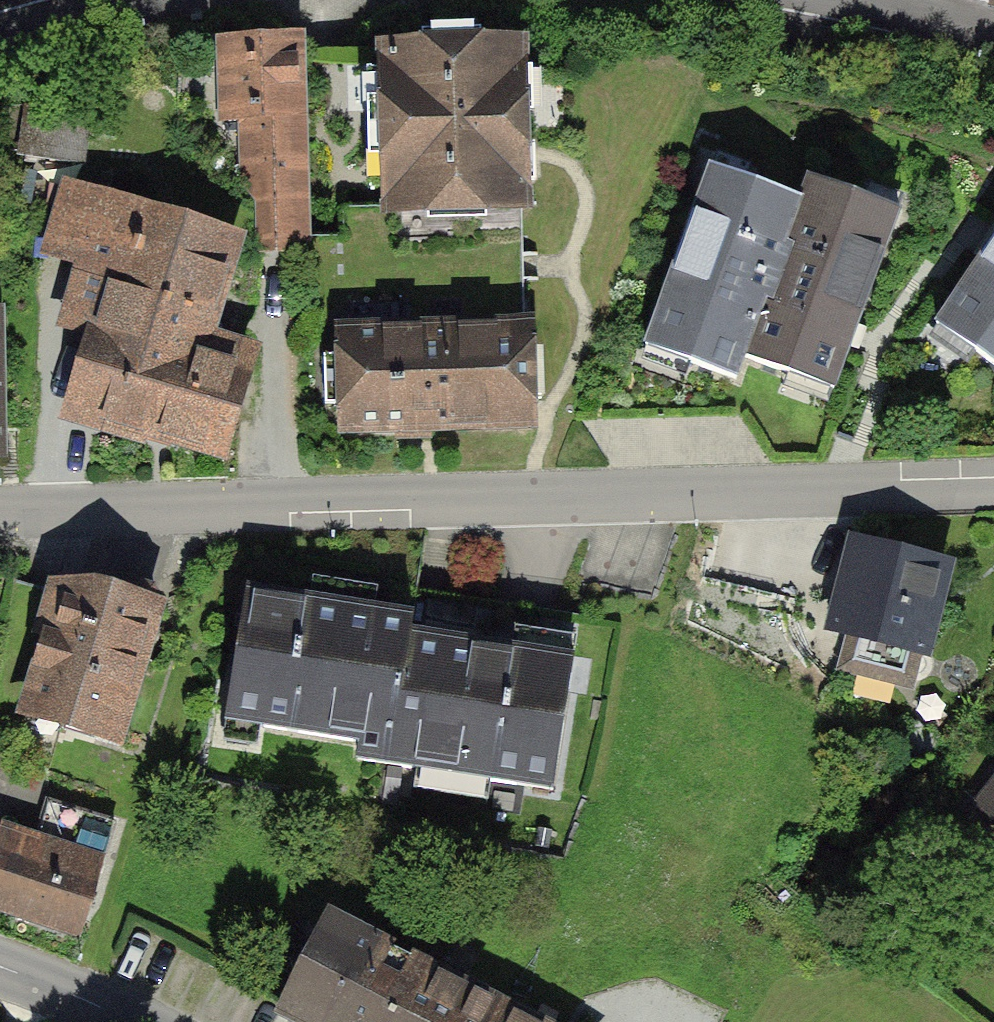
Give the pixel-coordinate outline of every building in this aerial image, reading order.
[(304,237),(298,41),(223,43),(226,114),(247,114),(249,185),(264,198),(265,238),(304,237)] [(517,49),(387,53),(391,206),(521,203),(517,49)] [(27,112),(20,152),(80,161),(86,122),(27,112)] [(807,188),(716,154),(645,337),(736,372),(744,350),(807,188)] [(897,201),(814,169),(807,188),(744,350),(827,382),(897,201)] [(228,243),(99,204),(63,318),(104,331),(80,408),(213,449),(245,344),(201,330),(228,243)] [(937,319),(993,359),(993,240),(937,319)] [(524,330),(345,336),(346,355),(324,355),(326,405),(346,404),(347,426),(526,421),(524,330)] [(962,552),(851,523),(827,614),(850,620),(928,640),(938,642),(962,552)] [(144,755),(178,610),(69,584),(35,730),(144,755)] [(578,640),(248,596),(228,754),(557,798),(578,640)] [(928,640),(850,620),(839,669),(916,688),(928,640)] [(974,802),(993,817),(993,776),(974,802)] [(80,933),(115,822),(47,800),(35,837),(0,826),(0,908),(80,933)] [(335,917),(283,1018),(291,1021),(455,1021),(472,988),(335,917)] [(472,988),(455,1021),(539,1021),(472,988)]
